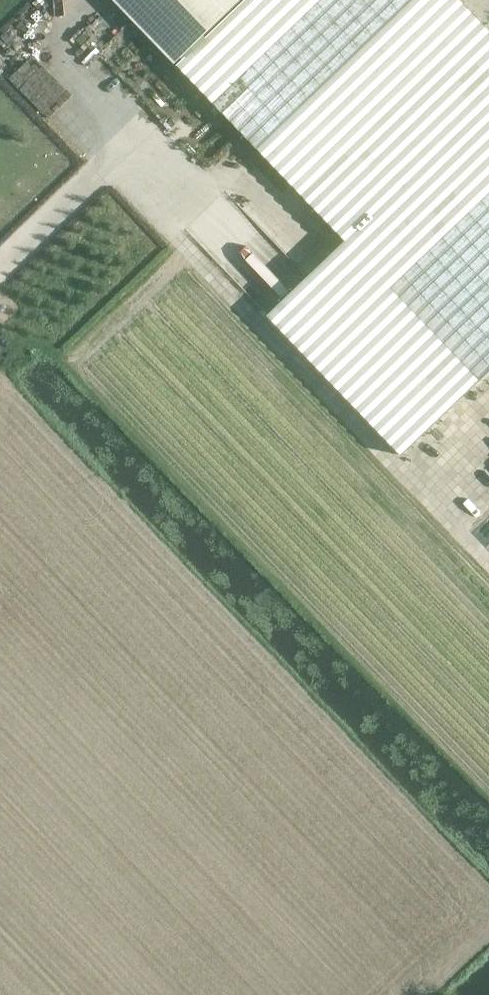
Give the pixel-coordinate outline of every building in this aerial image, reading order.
[(175,63),(240,0),(114,0),(175,63)] [(173,64),(275,172),(453,0),(240,0),(175,63),(173,64)]
